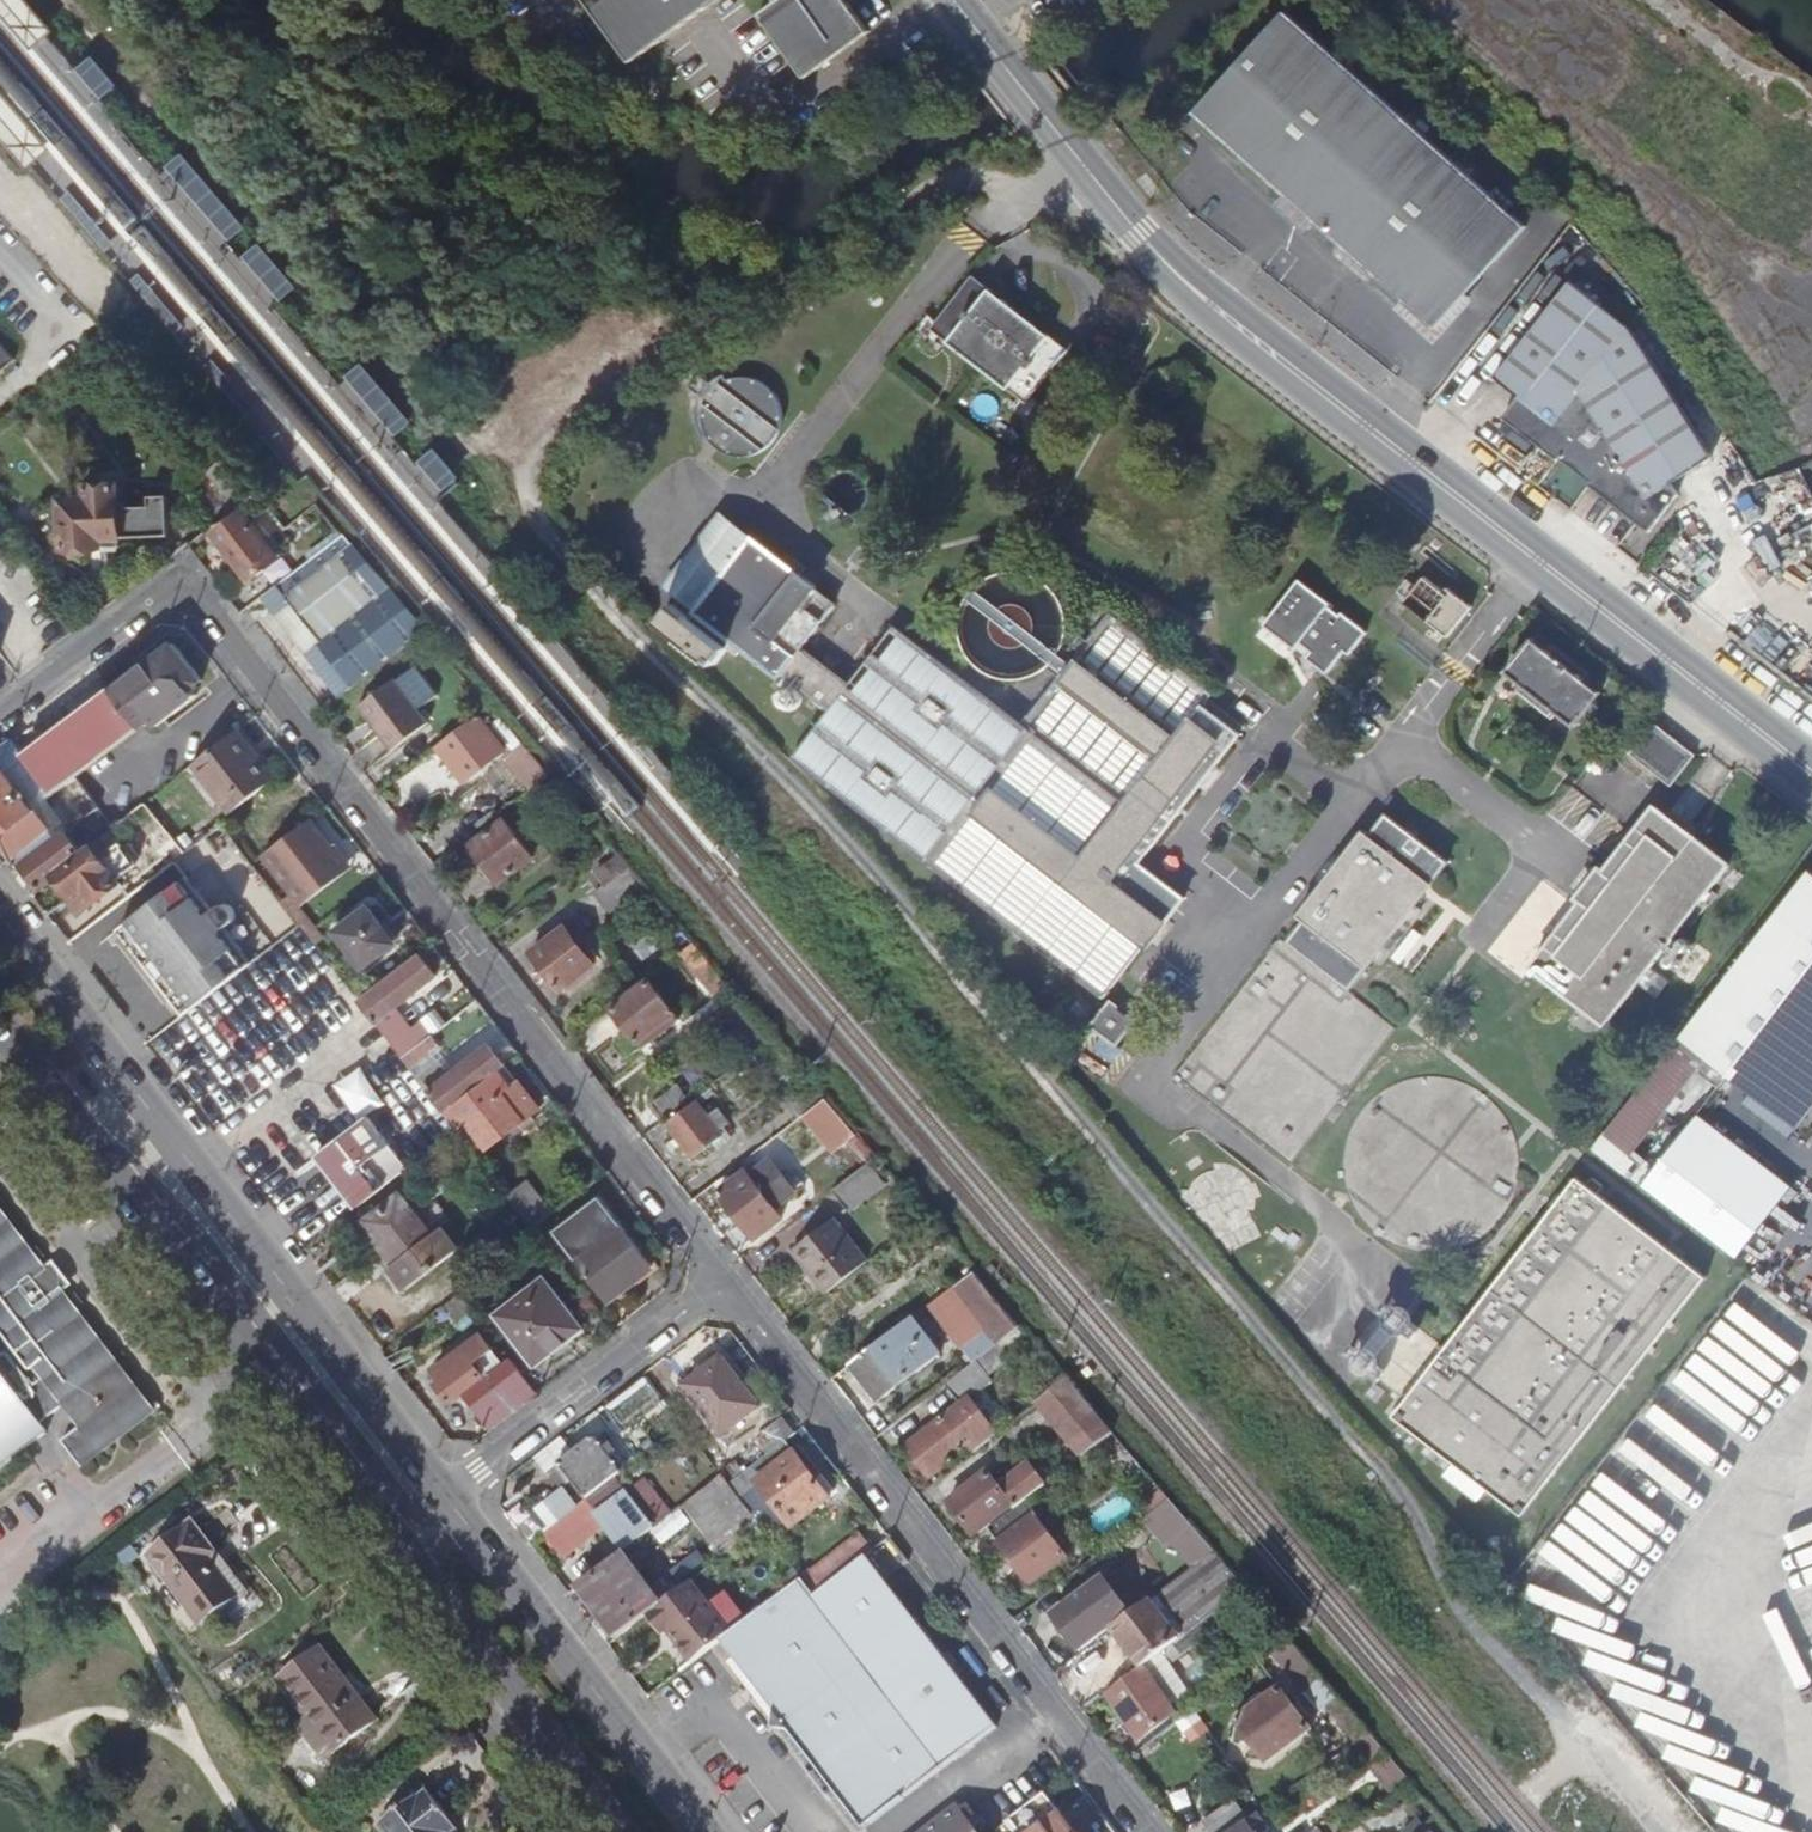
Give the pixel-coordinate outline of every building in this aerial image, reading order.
[(32,50),(48,37),(55,31),(28,0),(0,0),(0,12),(32,50)] [(631,58),(708,0),(587,0),(631,58)] [(758,10),(805,73),(867,26),(847,0),(771,0),(758,10)] [(1524,227),(1285,14),(1195,115),(1286,195),(1314,221),(1434,328),(1524,227)] [(88,59),(75,70),(100,99),(113,88),(88,59)] [(29,169),(55,147),(0,84),(0,135),(29,169)] [(174,185),(225,244),(246,226),(195,166),(174,185)] [(1305,232),(1314,221),(1286,195),(1275,206),(1305,232)] [(106,315),(134,290),(63,213),(36,238),(106,315)] [(239,254),(277,298),(297,280),(260,236),(239,254)] [(979,365),(1020,311),(1005,299),(998,306),(985,295),(989,288),(971,274),(929,327),(979,365)] [(1569,283),(1496,377),(1518,395),(1511,407),(1521,417),(1515,427),(1557,461),(1560,457),(1591,481),(1587,483),(1637,523),(1649,508),(1660,518),(1678,494),(1666,486),(1703,454),(1642,355),(1635,359),(1620,334),(1627,326),(1569,283)] [(1035,322),(1020,311),(979,365),(1026,402),(1069,348),(1050,333),(1043,341),(1030,330),(1035,322)] [(16,358),(0,340),(0,371),(16,358)] [(776,435),(780,425),(782,411),(780,404),(778,397),(774,390),(769,385),(764,380),(752,375),(743,374),(735,374),(721,379),(714,386),(707,395),(702,408),(702,412),(704,425),(708,434),(713,442),(722,448),(731,452),(742,454),(749,455),(757,452),(764,448),(771,442),(776,435)] [(706,388),(707,383),(706,379),(702,375),(697,375),(692,380),(692,385),(692,388),(697,391),(701,391),(706,388)] [(364,403),(401,447),(415,435),(378,392),(364,403)] [(413,458),(442,492),(455,481),(427,447),(413,458)] [(89,497),(63,498),(64,547),(103,547),(103,537),(169,534),(168,495),(150,496),(150,506),(128,506),(128,502),(120,502),(120,483),(88,483),(89,497)] [(213,532),(249,579),(277,558),(245,516),(241,511),(213,532)] [(697,612),(753,538),(718,512),(662,585),(697,612)] [(350,541),(343,533),(262,594),(273,608),(350,541)] [(817,587),(754,539),(693,619),(674,605),(660,623),(716,666),(728,649),(736,656),(742,649),(779,677),(833,607),(813,592),(817,587)] [(362,554),(350,541),(273,608),(341,694),(422,624),(397,596),(362,554)] [(1061,678),(1026,724),(895,625),(792,759),(1103,997),(1144,944),(1148,947),(1185,899),(1141,865),(1241,735),(1203,706),(1209,699),(1105,620),(1076,659),(1062,649),(1065,641),(1068,631),(1068,620),(1066,608),(1058,591),(1048,581),(1034,573),(1013,569),(991,574),(979,581),(973,588),(964,599),(959,618),(960,635),(967,652),(975,662),(994,675),(1011,678),(1025,677),(1038,673),(1047,667),(1061,678)] [(1418,588),(1408,581),(1399,593),(1408,600),(1406,603),(1451,638),(1475,607),(1449,586),(1444,593),(1426,578),(1418,588)] [(1331,606),(1299,581),(1265,625),(1297,651),(1303,644),(1313,652),(1308,659),(1327,675),(1344,654),(1350,658),(1368,633),(1342,615),(1339,617),(1328,609),(1331,606)] [(1550,652),(1533,639),(1506,672),(1523,685),(1518,692),(1553,718),(1557,713),(1574,726),(1601,693),(1584,679),(1589,673),(1555,646),(1550,652)] [(114,690),(142,726),(147,733),(196,694),(191,688),(202,679),(173,644),(114,690)] [(393,750),(428,723),(393,679),(358,706),(393,750)] [(114,690),(111,687),(24,753),(27,757),(52,789),(55,792),(77,776),(142,726),(114,690)] [(476,715),(438,744),(468,782),(505,752),(476,715)] [(1696,755),(1655,722),(1630,754),(1672,786),(1696,755)] [(237,730),(195,763),(233,812),(275,778),(237,730)] [(36,810),(32,805),(6,772),(27,757),(24,753),(14,740),(0,751),(0,838),(36,810)] [(32,805),(52,789),(27,757),(6,772),(32,805)] [(77,776),(55,792),(45,800),(69,829),(99,807),(77,776)] [(84,852),(91,846),(115,826),(99,807),(69,829),(66,831),(84,852)] [(1532,968),(1606,1025),(1729,863),(1655,807),(1605,871),(1600,868),(1577,899),(1581,902),(1532,968)] [(15,870),(59,837),(37,810),(36,810),(0,838),(0,850),(11,864),(15,870)] [(1291,942),(1353,988),(1447,862),(1386,816),(1370,837),(1363,831),(1300,916),(1306,921),(1291,942)] [(310,819),(264,855),(299,900),(349,862),(335,845),(332,847),(310,819)] [(499,882),(533,857),(504,819),(471,844),(499,882)] [(15,870),(33,893),(56,874),(84,852),(66,831),(59,837),(15,870)] [(248,965),(301,925),(292,913),(283,901),(254,863),(230,832),(219,840),(226,848),(221,853),(207,836),(185,852),(175,860),(188,878),(119,930),(184,1015),(248,965)] [(84,852),(56,874),(83,911),(120,883),(91,846),(84,852)] [(611,911),(639,887),(622,868),(595,892),(611,911)] [(1683,1039),(1788,1119),(1799,1106),(1808,1112),(1811,1107),(1811,874),(1810,872),(1683,1039)] [(283,901),(292,913),(299,907),(290,896),(283,901)] [(292,913),(301,925),(312,938),(319,932),(315,927),(299,907),(292,913)] [(366,966),(396,942),(369,907),(338,931),(366,966)] [(532,952),(561,989),(595,963),(586,951),(591,947),(581,934),(575,938),(565,926),(532,952)] [(1397,1029),(1279,940),(1175,1076),(1293,1166),(1397,1029)] [(360,1001),(376,1022),(436,975),(421,955),(360,1001)] [(613,1007),(640,1042),(676,1014),(650,980),(613,1007)] [(1095,1026),(1118,1044),(1133,1021),(1112,1004),(1095,1026)] [(381,1029),(403,1056),(413,1048),(392,1021),(381,1029)] [(403,1056),(411,1068),(440,1046),(432,1034),(413,1048),(403,1056)] [(431,1094),(444,1111),(506,1064),(490,1045),(429,1091),(431,1094)] [(519,1081),(518,1080),(506,1064),(444,1111),(458,1130),(469,1122),(489,1147),(539,1108),(519,1081)] [(1416,1074),(1389,1085),(1373,1098),(1363,1109),(1354,1126),(1349,1140),(1346,1157),(1348,1179),(1356,1203),(1367,1220),(1382,1233),(1402,1245),(1421,1250),(1446,1251),(1468,1246),(1491,1232),(1506,1218),(1515,1205),(1524,1181),(1526,1158),(1519,1128),(1513,1115),(1497,1096),(1478,1082),(1463,1076),(1440,1072),(1416,1074)] [(826,1097),(812,1080),(791,1104),(800,1116),(810,1109),(826,1097)] [(665,1120),(690,1100),(678,1086),(654,1105),(665,1120)] [(834,1106),(826,1097),(810,1109),(819,1119),(834,1106)] [(720,1129),(730,1122),(718,1108),(709,1115),(697,1100),(667,1123),(694,1158),(724,1134),(720,1129)] [(1797,1126),(1808,1112),(1799,1106),(1788,1119),(1797,1126)] [(366,1118),(346,1133),(367,1159),(387,1143),(366,1118)] [(1778,1204),(1682,1132),(1643,1184),(1739,1256),(1778,1204)] [(346,1133),(319,1154),(359,1206),(387,1185),(367,1159),(346,1133)] [(775,1207),(795,1191),(769,1158),(749,1173),(746,1170),(720,1191),(755,1238),(783,1217),(775,1207)] [(864,1165),(828,1193),(844,1213),(880,1185),(864,1165)] [(1587,1186),(1578,1180),(1396,1415),(1403,1421),(1400,1426),(1407,1431),(1411,1427),(1522,1513),(1705,1277),(1597,1194),(1603,1185),(1593,1178),(1587,1186)] [(509,1197),(531,1227),(551,1212),(528,1183),(509,1197)] [(393,1265),(409,1287),(458,1248),(442,1228),(449,1221),(430,1198),(414,1211),(399,1193),(367,1219),(398,1261),(393,1265)] [(608,1300),(653,1265),(597,1196),(553,1230),(608,1300)] [(46,1431),(40,1423),(67,1403),(85,1425),(64,1441),(83,1466),(152,1413),(0,1215),(0,1467),(46,1431)] [(834,1286),(857,1268),(818,1220),(795,1237),(834,1286)] [(983,1279),(976,1271),(955,1288),(971,1308),(993,1291),(983,1279)] [(535,1364),(583,1328),(543,1277),(495,1313),(535,1364)] [(1403,1323),(1404,1323),(1406,1323),(1410,1321),(1413,1316),(1413,1315),(1414,1312),(1411,1306),(1407,1303),(1401,1302),(1396,1305),(1393,1312),(1394,1317),(1399,1322),(1403,1323)] [(1019,1322),(1013,1315),(991,1332),(999,1343),(1022,1325),(1019,1322)] [(1406,1323),(1404,1323),(1416,1334),(1424,1324),(1413,1315),(1413,1316),(1410,1321),(1406,1323)] [(912,1318),(871,1350),(899,1386),(940,1354),(912,1318)] [(475,1363),(493,1349),(480,1333),(434,1369),(442,1380),(438,1383),(451,1400),(485,1374),(475,1363)] [(1378,1365),(1380,1360),(1380,1354),(1376,1349),(1369,1347),(1366,1348),(1363,1352),(1361,1355),(1360,1361),(1366,1367),(1372,1368),(1373,1368),(1375,1368),(1378,1365)] [(981,1357),(946,1384),(961,1405),(969,1399),(997,1378),(981,1357)] [(724,1435),(760,1407),(722,1358),(686,1386),(724,1435)] [(537,1391),(512,1359),(465,1397),(490,1428),(537,1391)] [(1392,1368),(1380,1360),(1378,1365),(1375,1368),(1373,1368),(1385,1377),(1392,1368)] [(645,1374),(608,1397),(626,1427),(663,1403),(645,1374)] [(1073,1385),(1068,1379),(1041,1400),(1083,1455),(1098,1444),(1113,1432),(1101,1418),(1097,1413),(1092,1407),(1086,1401),(1081,1395),(1076,1389),(1073,1385)] [(979,1441),(974,1435),(970,1430),(985,1418),(969,1399),(961,1405),(907,1447),(931,1478),(979,1441)] [(769,1454),(786,1441),(796,1433),(784,1419),(757,1439),(769,1454)] [(982,1444),(996,1433),(988,1424),(974,1435),(979,1441),(982,1444)] [(1116,1436),(1113,1432),(1098,1444),(1152,1512),(1169,1498),(1167,1495),(1162,1489),(1159,1486),(1146,1470),(1143,1468),(1139,1463),(1138,1461),(1135,1458),(1134,1457),(1130,1453),(1126,1447),(1116,1436)] [(587,1499),(622,1472),(595,1437),(560,1464),(587,1499)] [(1574,1523),(1647,1564),(1694,1480),(1622,1440),(1574,1523)] [(750,1469),(730,1484),(739,1496),(759,1481),(796,1453),(786,1441),(769,1454),(750,1469)] [(830,1498),(796,1453),(759,1481),(793,1527),(830,1498)] [(730,1484),(750,1469),(743,1459),(723,1475),(730,1484)] [(1016,1507),(1024,1501),(1045,1484),(1030,1465),(1007,1482),(1004,1478),(998,1484),(988,1472),(949,1502),(976,1536),(1014,1505),(1016,1507)] [(622,1472),(587,1499),(569,1513),(584,1533),(591,1528),(614,1558),(624,1551),(662,1522),(622,1472)] [(752,1514),(739,1496),(730,1484),(723,1475),(662,1521),(692,1560),(752,1514)] [(1170,1499),(1169,1498),(1152,1512),(1140,1521),(1165,1556),(1178,1548),(1192,1567),(1214,1550),(1199,1533),(1192,1525),(1189,1521),(1185,1517),(1176,1506),(1172,1501),(1170,1499)] [(1016,1507),(988,1529),(999,1543),(1036,1516),(1024,1501),(1016,1507)] [(546,1530),(562,1519),(555,1509),(539,1521),(546,1530)] [(1036,1516),(999,1543),(1005,1550),(1031,1585),(1067,1556),(1036,1516)] [(201,1627),(242,1595),(211,1554),(216,1550),(192,1518),(146,1554),(201,1627)] [(815,1595),(866,1556),(872,1552),(859,1535),(802,1578),(815,1595)] [(1224,1562),(1214,1550),(1192,1567),(1149,1600),(1179,1638),(1245,1587),(1238,1578),(1234,1574),(1224,1562)] [(624,1551),(614,1558),(577,1588),(616,1639),(648,1614),(663,1602),(651,1587),(624,1551)] [(802,1578),(732,1632),(723,1639),(736,1656),(728,1661),(773,1721),(772,1730),(782,1731),(859,1831),(865,1828),(867,1829),(998,1726),(866,1556),(815,1595),(802,1578)] [(663,1602),(676,1593),(664,1579),(651,1587),(663,1602)] [(691,1581),(676,1593),(663,1602),(648,1614),(663,1635),(670,1630),(695,1660),(723,1639),(732,1632),(691,1581)] [(1116,1625),(1131,1614),(1105,1582),(1090,1592),(1116,1625)] [(1255,1598),(1245,1587),(1179,1638),(1142,1667),(1150,1678),(1255,1598)] [(1081,1651),(1110,1630),(1116,1625),(1090,1592),(1089,1590),(1072,1603),(1075,1607),(1057,1621),(1081,1651)] [(1140,1668),(1142,1667),(1179,1638),(1149,1600),(1131,1614),(1116,1625),(1110,1630),(1140,1668)] [(1305,1658),(1287,1636),(1275,1645),(1357,1741),(1369,1732),(1367,1729),(1362,1724),(1359,1720),(1354,1715),(1347,1707),(1345,1704),(1343,1702),(1342,1700),(1339,1696),(1332,1688),(1328,1684),(1323,1678),(1316,1670),(1311,1664),(1305,1658)] [(325,1758),(375,1719),(320,1648),(280,1678),(309,1716),(299,1724),(325,1758)] [(1140,1668),(1106,1694),(1142,1741),(1177,1713),(1150,1678),(1142,1667),(1140,1668)] [(1197,1706),(1210,1696),(1194,1675),(1180,1685),(1197,1706)] [(1237,1722),(1268,1762),(1311,1728),(1279,1689),(1237,1722)] [(1401,1769),(1393,1759),(1379,1772),(1398,1793),(1413,1783),(1409,1779),(1407,1776),(1401,1769)] [(429,1789),(421,1794),(420,1793),(381,1823),(388,1831),(462,1831),(429,1789)] [(1007,1822),(1014,1831),(1037,1831),(1060,1813),(1045,1793),(1007,1822)] [(1246,1818),(1234,1801),(1204,1822),(1211,1831),(1225,1831),(1246,1818)] [(957,1806),(923,1831),(976,1831),(957,1806)] [(1060,1813),(1037,1831),(1075,1831),(1060,1813)] [(1267,1831),(1255,1814),(1244,1822),(1230,1831),(1266,1831),(1267,1831)]
